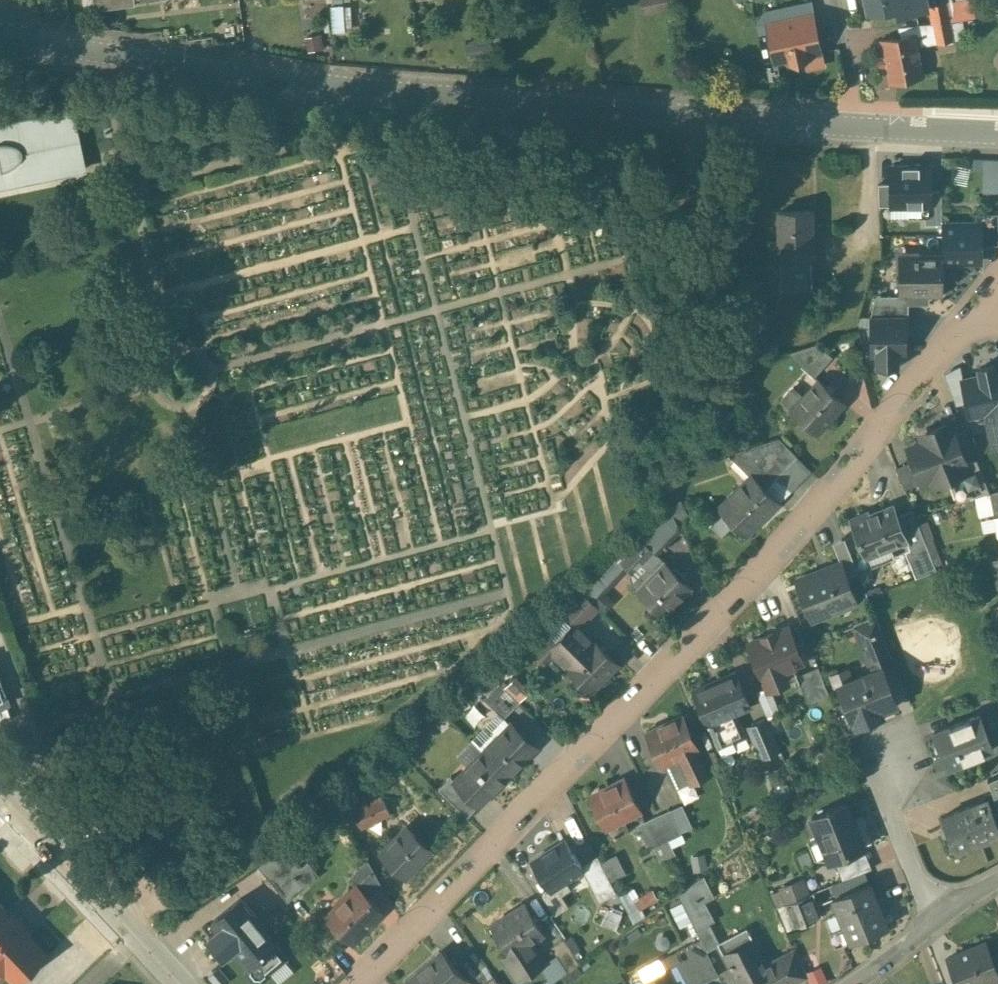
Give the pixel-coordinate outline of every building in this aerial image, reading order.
[(804,53),(819,50),(809,0),(766,9),(756,22),(756,24),(768,21),(776,59),(792,56),(792,60),(805,57),(804,53)] [(868,12),(898,6),(900,5),(899,0),(866,0),(868,12)] [(900,5),(898,6),(899,12),(924,6),(923,0),(899,0),(900,5)] [(947,0),(928,3),(932,21),(932,22),(950,18),(947,0)] [(335,2),(334,27),(355,27),(355,2),(335,2)] [(950,18),(932,22),(934,34),(936,42),(954,38),(950,18)] [(932,21),(917,23),(920,35),(934,34),(932,22),(932,21)] [(914,33),(882,39),(890,79),(922,73),(914,33)] [(0,122),(0,187),(87,169),(74,107),(0,122)] [(987,154),(987,187),(997,187),(997,154),(987,154)] [(811,210),(779,210),(779,240),(767,240),(768,260),(780,259),(780,289),(782,289),(782,288),(812,288),(811,258),(813,258),(811,210)] [(997,243),(997,212),(980,212),(980,221),(981,222),(981,243),(997,243)] [(980,221),(942,222),(942,254),(942,262),(975,262),(975,255),(981,255),(981,243),(981,222),(980,221)] [(915,254),(915,259),(899,259),(899,294),(908,295),(942,295),(942,262),(942,254),(915,254)] [(899,294),(876,295),(871,315),(906,315),(906,316),(908,316),(908,295),(899,294)] [(906,315),(871,315),(870,315),(870,355),(875,355),(875,366),(898,366),(898,355),(906,355),(906,316),(906,315)] [(817,342),(787,351),(788,353),(814,376),(832,356),(817,342)] [(963,378),(971,414),(987,411),(990,426),(988,430),(989,437),(993,440),(995,446),(997,445),(997,370),(963,378)] [(791,409),(816,433),(844,402),(818,379),(803,395),(791,409)] [(792,386),(781,399),(791,409),(803,395),(792,386)] [(948,421),(933,428),(936,434),(922,440),(923,441),(908,446),(922,481),(945,472),(961,466),(966,464),(965,463),(948,421)] [(778,436),(728,453),(749,475),(751,474),(764,487),(796,455),(778,436)] [(976,458),(965,463),(966,464),(961,466),(973,496),(989,491),(979,466),(976,458)] [(979,466),(989,491),(997,489),(997,462),(979,466)] [(961,466),(945,472),(957,501),(973,496),(961,466)] [(749,475),(718,506),(718,507),(734,522),(745,534),(758,521),(757,520),(776,501),(777,502),(778,501),(764,487),(751,474),(749,475)] [(989,491),(993,512),(997,511),(997,489),(989,491)] [(893,504),(869,514),(868,511),(850,518),(865,555),(907,538),(893,504)] [(734,522),(718,507),(718,506),(705,520),(721,536),(734,522)] [(643,540),(623,560),(633,570),(653,550),(643,540)] [(926,542),(910,548),(920,574),(915,576),(936,568),(926,542)] [(665,561),(637,590),(662,614),(690,586),(665,561)] [(841,563),(796,580),(811,618),(831,610),(829,605),(853,595),(841,563)] [(613,601),(593,581),(596,578),(595,578),(582,590),(599,607),(603,611),(613,601)] [(568,606),(546,625),(557,637),(561,640),(577,624),(580,626),(599,607),(582,590),(566,604),(568,606)] [(866,595),(853,600),(858,614),(850,617),(853,625),(876,616),(866,590),(865,591),(866,595)] [(989,606),(992,619),(997,618),(997,604),(989,606)] [(580,626),(577,624),(561,640),(551,650),(591,690),(617,663),(580,626)] [(774,631),(762,636),(762,637),(749,642),(767,687),(787,679),(783,668),(801,661),(787,627),(774,632),(774,631)] [(880,627),(867,632),(878,661),(891,656),(880,627)] [(818,666),(796,674),(807,701),(828,693),(818,666)] [(881,666),(838,684),(852,720),(854,719),(856,724),(882,714),(880,709),(896,702),(881,666)] [(735,672),(693,690),(707,723),(735,711),(749,705),(735,672)] [(500,684),(485,699),(503,717),(518,702),(500,684)] [(746,736),(735,711),(707,723),(718,748),(719,747),(721,753),(736,747),(733,741),(746,736)] [(979,713),(934,731),(947,765),(992,748),(979,713)] [(697,748),(681,714),(646,731),(661,765),(665,763),(679,756),(690,781),(708,773),(696,748),(697,748)] [(766,716),(746,725),(759,758),(780,750),(766,716)] [(510,722),(482,750),(507,775),(535,746),(510,722)] [(454,779),(453,780),(478,804),(478,805),(507,775),(482,750),(454,779)] [(690,781),(679,756),(665,763),(676,788),(690,781)] [(987,778),(993,793),(997,792),(997,774),(987,778)] [(478,804),(453,780),(454,779),(450,775),(437,788),(466,816),(478,804)] [(624,778),(589,796),(604,827),(608,826),(614,837),(629,830),(623,818),(640,809),(624,778)] [(381,796),(352,810),(360,826),(389,812),(381,796)] [(941,815),(955,850),(997,834),(997,826),(987,798),(941,815)] [(846,802),(812,816),(829,860),(864,846),(846,802)] [(669,809),(657,814),(668,838),(680,832),(669,809)] [(657,814),(643,821),(645,826),(639,829),(648,847),(653,845),(656,852),(671,845),(668,838),(657,814)] [(401,830),(395,824),(389,829),(396,836),(401,830)] [(396,836),(380,852),(405,876),(431,850),(406,825),(401,830),(396,836)] [(565,839),(532,861),(550,890),(583,868),(565,839)] [(285,845),(258,864),(275,886),(276,885),(291,873),(301,865),(285,845)] [(382,886),(367,859),(363,862),(347,878),(355,886),(356,885),(367,896),(371,892),(382,886)] [(598,859),(586,865),(598,889),(610,883),(598,859)] [(291,873),(276,885),(287,898),(302,886),(291,873)] [(700,876),(677,892),(683,905),(697,898),(708,892),(700,876)] [(869,881),(832,897),(843,925),(845,924),(850,939),(849,939),(850,940),(887,925),(881,910),(880,910),(875,899),(876,898),(869,881)] [(367,896),(356,885),(355,886),(349,892),(345,891),(336,900),(338,904),(327,915),(328,917),(327,919),(327,921),(334,928),(337,928),(338,927),(352,941),(382,911),(367,896)] [(264,891),(246,906),(258,921),(276,906),(264,891)] [(808,893),(786,902),(795,925),(817,916),(808,893)] [(246,906),(239,898),(214,919),(249,962),(250,962),(274,943),(275,942),(258,921),(246,906)] [(709,922),(697,898),(683,905),(695,929),(709,922)] [(2,976),(6,972),(16,983),(48,953),(28,931),(30,930),(12,910),(10,912),(0,902),(0,978),(2,976)] [(524,904),(491,925),(509,953),(509,955),(530,942),(543,933),(524,904)] [(709,922),(695,929),(706,951),(720,943),(709,922)] [(661,934),(648,941),(658,959),(671,953),(661,934)] [(721,949),(730,965),(739,983),(787,983),(804,975),(793,950),(765,964),(750,934),(721,949)] [(563,938),(550,946),(567,972),(579,963),(563,938)] [(946,956),(957,983),(977,983),(997,976),(997,972),(986,941),(946,956)] [(530,942),(509,955),(509,953),(504,956),(518,979),(543,963),(530,942)] [(274,943),(250,962),(249,962),(247,963),(247,972),(253,979),(261,980),(268,975),(268,971),(285,957),(274,943)] [(406,980),(410,983),(459,983),(465,979),(441,951),(406,980)] [(665,970),(644,981),(646,983),(672,983),(665,970)] [(493,975),(479,983),(499,983),(493,975)]
